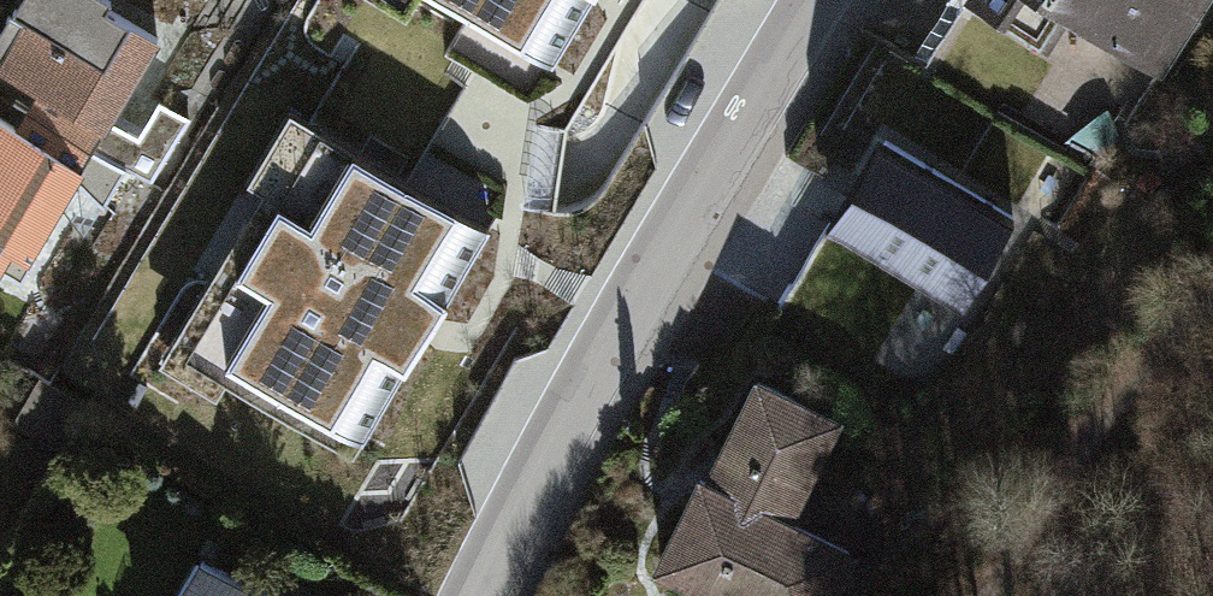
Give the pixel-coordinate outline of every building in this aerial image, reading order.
[(90,146),(155,38),(96,3),(91,0),(15,0),(12,6),(26,15),(23,21),(8,12),(0,26),(0,64),(48,93),(36,113),(90,146)] [(552,59),(587,0),(454,0),(552,59)] [(1044,38),(1064,5),(1163,68),(1207,0),(981,0),(1044,38)] [(24,254),(90,146),(36,113),(23,134),(0,120),(0,239),(24,254)] [(297,419),(352,453),(489,227),(321,126),(281,191),(266,181),(217,261),(233,271),(194,335),(306,403),(297,419)] [(997,132),(978,169),(1027,193),(1046,156),(997,132)] [(1012,217),(878,135),(826,220),(922,279),(970,308),(974,302),(964,296),(1012,217)] [(970,308),(922,279),(895,323),(943,352),(970,308)] [(758,382),(709,483),(702,480),(662,560),(725,592),(725,595),(825,595),(846,552),(782,519),(831,419),(758,382)] [(274,592),(262,585),(258,593),(200,559),(178,595),(272,595),(274,592)]
